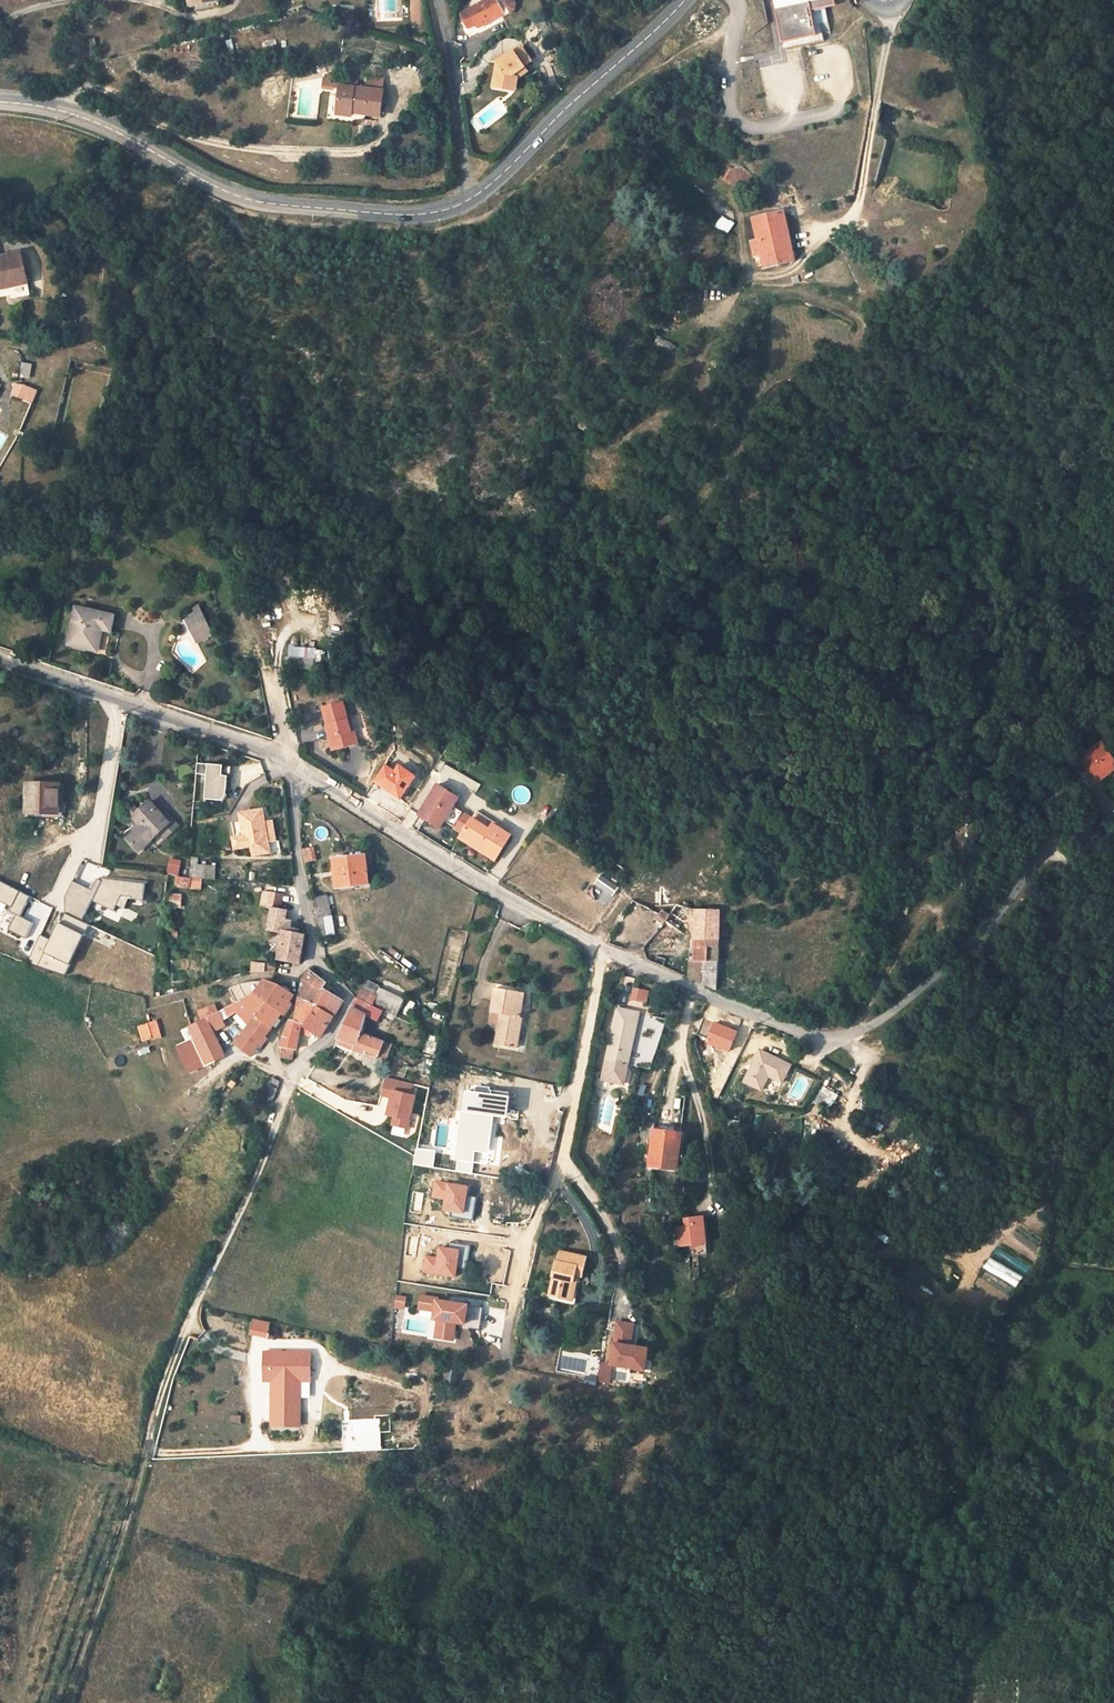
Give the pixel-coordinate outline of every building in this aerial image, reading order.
[(461,13),(469,28),(477,24),(478,27),(504,13),(505,16),(511,12),(515,8),(515,3),(513,0),(486,0),(461,13)] [(775,7),(782,41),(816,34),(811,9),(835,5),(834,0),(774,0),(775,7)] [(493,54),(494,78),(511,78),(511,63),(521,54),(520,52),(526,46),(513,33),(493,54)] [(95,38),(88,40),(90,48),(97,47),(95,38)] [(232,40),(226,41),(229,54),(235,53),(232,40)] [(511,63),(511,78),(516,78),(516,65),(525,57),(521,54),(511,63)] [(383,92),(384,79),(368,77),(367,90),(363,89),(364,83),(342,80),(338,114),(352,116),(353,114),(380,116),(383,93),(383,92)] [(324,86),(333,88),(334,79),(325,78),(324,86)] [(737,168),(730,164),(722,178),(729,182),(737,168)] [(753,177),(737,168),(729,182),(745,191),(753,177)] [(753,219),(759,241),(762,256),(765,269),(795,262),(784,212),(753,219)] [(734,225),(721,217),(713,229),(726,237),(734,225)] [(753,219),(747,221),(751,243),(759,241),(753,219)] [(759,241),(751,243),(755,257),(762,256),(759,241)] [(5,285),(5,287),(10,287),(27,283),(22,253),(0,258),(0,286),(5,285)] [(799,276),(792,278),(793,285),(801,284),(801,282),(799,276)] [(10,287),(12,298),(30,295),(27,283),(10,287)] [(27,386),(16,383),(12,398),(23,400),(27,386)] [(76,460),(60,457),(58,465),(75,468),(76,460)] [(196,613),(185,619),(197,642),(213,635),(199,607),(194,609),(196,613)] [(114,617),(76,608),(68,644),(97,650),(101,629),(111,631),(114,617)] [(316,650),(291,648),(289,665),(314,668),(316,650)] [(327,726),(329,725),(332,738),(329,739),(332,751),(358,744),(355,732),(352,733),(348,721),(343,703),(323,708),(327,726)] [(1081,759),(1096,780),(1102,775),(1104,778),(1113,771),(1113,761),(1101,744),(1081,759)] [(466,752),(450,745),(446,751),(463,758),(466,752)] [(208,775),(209,765),(199,764),(198,775),(208,775)] [(229,777),(223,777),(224,766),(209,765),(208,775),(207,800),(222,801),(228,794),(229,777)] [(375,782),(399,799),(415,777),(398,765),(393,771),(386,766),(375,782)] [(223,777),(229,777),(232,777),(233,767),(224,766),(223,777)] [(60,783),(28,783),(27,812),(60,813),(60,783)] [(445,821),(464,833),(460,839),(495,861),(511,836),(493,825),(490,830),(472,819),(453,807),(459,798),(438,785),(419,816),(440,829),(445,821)] [(139,850),(153,838),(160,832),(170,823),(164,816),(158,809),(157,811),(149,802),(140,810),(133,817),(136,820),(142,826),(128,838),(139,850)] [(1087,803),(1079,809),(1082,814),(1091,809),(1087,803)] [(137,807),(125,818),(131,825),(136,820),(133,817),(140,810),(137,807)] [(1082,814),(1079,817),(1087,829),(1099,821),(1091,809),(1082,814)] [(245,835),(235,837),(237,848),(257,844),(269,842),(266,821),(264,810),(242,813),(245,835)] [(402,822),(417,832),(425,820),(410,810),(402,822)] [(477,811),(472,819),(490,830),(493,825),(495,822),(477,811)] [(164,816),(170,823),(160,832),(165,838),(179,825),(168,812),(164,816)] [(272,820),(266,821),(269,842),(257,844),(258,850),(271,848),(276,842),(272,820)] [(311,848),(304,849),(306,861),(313,860),(311,848)] [(334,861),(330,862),(331,874),(332,879),(332,887),(337,886),(337,887),(353,885),(369,884),(366,855),(334,859),(334,861)] [(174,864),(168,863),(167,873),(180,875),(180,871),(182,861),(175,860),(174,864)] [(199,864),(192,863),(190,876),(206,877),(207,864),(199,864)] [(114,911),(122,895),(133,896),(132,899),(144,900),(146,883),(103,878),(102,881),(98,879),(92,890),(73,881),(65,898),(65,913),(82,921),(92,901),(114,911)] [(22,900),(25,894),(0,881),(0,901),(10,907),(8,910),(15,914),(7,929),(24,938),(32,922),(19,916),(27,902),(22,900)] [(285,896),(265,892),(262,907),(273,909),(282,910),(285,896)] [(328,894),(313,897),(314,907),(330,904),(328,894)] [(330,904),(314,907),(316,918),(326,917),(332,916),(330,904)] [(682,907),(676,905),(671,912),(694,921),(695,911),(686,908),(682,907)] [(282,910),(273,909),(269,929),(284,931),(288,911),(282,910)] [(662,911),(659,915),(655,920),(662,925),(664,922),(669,916),(662,911)] [(694,921),(693,932),(693,961),(688,961),(687,978),(717,991),(719,945),(719,912),(695,911),(694,921)] [(671,913),(669,916),(664,922),(678,931),(684,923),(671,913)] [(326,917),(316,918),(319,936),(322,936),(327,936),(326,917)] [(58,924),(49,941),(40,936),(27,961),(37,966),(44,952),(67,964),(82,936),(58,924)] [(304,935),(284,931),(280,958),(299,962),(304,935)] [(44,952),(37,966),(63,974),(67,964),(44,952)] [(666,959),(657,956),(654,965),(663,968),(666,959)] [(266,963),(252,961),(251,971),(265,972),(266,963)] [(278,964),(266,963),(265,972),(275,973),(278,964)] [(304,979),(299,998),(316,1006),(333,1017),(343,1001),(328,992),(323,989),(327,983),(310,971),(304,979)] [(280,988),(264,981),(253,996),(266,1006),(268,1003),(282,1013),(285,1015),(293,1004),(290,1002),(294,995),(280,988)] [(358,997),(370,1003),(384,1011),(397,1017),(404,1000),(365,982),(358,997)] [(332,986),(327,983),(323,989),(328,992),(332,986)] [(525,993),(497,988),(492,1012),(501,1014),(500,1025),(496,1044),(517,1047),(520,1027),(518,1027),(525,993)] [(645,1002),(647,991),(631,988),(629,999),(645,1002)] [(253,996),(225,1009),(229,1016),(237,1011),(251,1025),(258,1016),(273,1027),(282,1013),(268,1003),(266,1006),(253,996)] [(358,997),(353,1007),(366,1014),(370,1003),(358,997)] [(316,1006),(299,998),(295,1022),(290,1021),(281,1046),(283,1047),(283,1057),(293,1059),(295,1049),(298,1050),(300,1032),(310,1037),(314,1031),(322,1035),(333,1017),(316,1006)] [(384,1011),(370,1003),(366,1014),(366,1015),(377,1022),(384,1011)] [(339,1038),(356,1045),(354,1050),(362,1053),(378,1059),(384,1043),(361,1033),(366,1015),(366,1014),(353,1007),(342,1033),(339,1038)] [(225,1009),(220,1011),(223,1020),(229,1017),(229,1016),(225,1009)] [(667,1019),(618,1009),(603,1079),(625,1084),(629,1064),(642,1067),(650,1069),(667,1019)] [(220,1011),(190,1025),(196,1039),(193,1041),(203,1064),(226,1054),(215,1030),(226,1026),(223,1020),(220,1011)] [(501,1014),(492,1012),(490,1023),(500,1025),(501,1014)] [(273,1027),(258,1016),(251,1025),(237,1043),(249,1053),(252,1056),(258,1047),(259,1046),(260,1045),(261,1044),(261,1043),(262,1042),(263,1041),(266,1036),(273,1027)] [(157,1021),(149,1023),(153,1038),(154,1040),(161,1037),(157,1021)] [(149,1023),(139,1026),(144,1041),(153,1038),(149,1023)] [(728,1051),(735,1031),(714,1023),(706,1042),(728,1051)] [(440,1038),(430,1034),(424,1052),(437,1055),(440,1038)] [(339,1038),(338,1043),(354,1050),(356,1045),(339,1038)] [(193,1041),(180,1047),(190,1069),(203,1064),(193,1041)] [(393,1046),(384,1043),(378,1059),(387,1062),(393,1046)] [(789,1065),(760,1051),(745,1081),(761,1089),(768,1075),(782,1082),(789,1065)] [(436,1061),(425,1058),(422,1075),(432,1077),(436,1061)] [(432,1077),(422,1075),(420,1085),(430,1087),(432,1077)] [(280,1081),(272,1077),(269,1084),(278,1089),(280,1081)] [(381,1097),(393,1099),(389,1117),(396,1118),(394,1127),(408,1129),(414,1097),(409,1095),(411,1085),(385,1079),(381,1097)] [(278,1089),(269,1084),(264,1093),(274,1099),(278,1089)] [(833,1110),(840,1095),(825,1087),(817,1102),(833,1110)] [(508,1097),(469,1092),(461,1145),(462,1145),(487,1149),(492,1108),(506,1111),(508,1097)] [(681,1134),(654,1130),(650,1166),(677,1169),(681,1134)] [(105,1151),(97,1153),(98,1156),(99,1161),(107,1159),(105,1151)] [(856,1157),(844,1154),(842,1163),(854,1166),(856,1157)] [(416,1156),(408,1155),(407,1163),(414,1164),(416,1156)] [(98,1156),(91,1158),(93,1167),(100,1165),(99,1161),(98,1156)] [(433,1196),(445,1198),(443,1210),(463,1213),(466,1186),(435,1182),(433,1196)] [(708,1254),(703,1217),(685,1219),(686,1228),(678,1229),(680,1246),(688,1245),(689,1256),(708,1254)] [(438,1247),(437,1258),(426,1256),(423,1273),(454,1277),(458,1250),(438,1247)] [(558,1260),(556,1259),(548,1295),(555,1297),(554,1305),(568,1309),(576,1276),(582,1277),(587,1257),(560,1250),(558,1260)] [(407,1296),(397,1295),(395,1307),(406,1308),(407,1296)] [(467,1324),(470,1305),(453,1302),(453,1308),(446,1307),(447,1301),(438,1300),(438,1298),(422,1295),(420,1308),(421,1308),(437,1311),(436,1319),(440,1319),(437,1337),(455,1340),(458,1322),(467,1324)] [(467,1324),(466,1328),(480,1330),(483,1307),(470,1305),(467,1324)] [(437,1311),(421,1308),(420,1316),(436,1319),(437,1311)] [(637,1322),(617,1320),(612,1366),(651,1370),(654,1345),(635,1343),(637,1322)] [(269,1324),(253,1321),(250,1333),(266,1336),(269,1324)] [(264,1379),(272,1379),(272,1425),(299,1425),(299,1379),(309,1379),(309,1352),(264,1352),(264,1379)] [(601,1363),(597,1384),(607,1386),(611,1365),(601,1363)]
